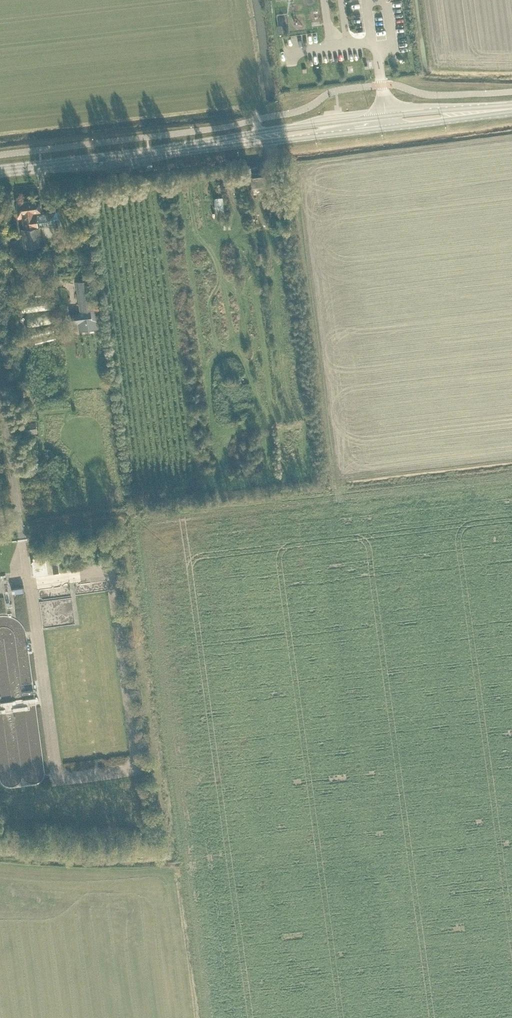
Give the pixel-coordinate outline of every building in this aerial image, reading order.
[(272,202),(279,201),(278,187),(270,188),(272,202)] [(58,210),(42,212),(40,199),(16,202),(18,218),(22,217),(23,228),(21,228),(23,247),(42,245),(40,227),(60,224),(58,210)] [(72,313),(73,324),(93,321),(91,309),(94,308),(90,279),(76,281),(80,311),(82,310),(83,312),(72,313)] [(53,309),(53,298),(23,300),(23,310),(53,309)] [(30,336),(56,333),(55,326),(29,329),(30,336)] [(36,421),(24,423),(26,434),(38,432),(36,421)] [(48,573),(47,564),(46,556),(33,557),(34,566),(33,566),(34,575),(48,573)] [(53,559),(54,570),(61,569),(59,558),(53,559)]
